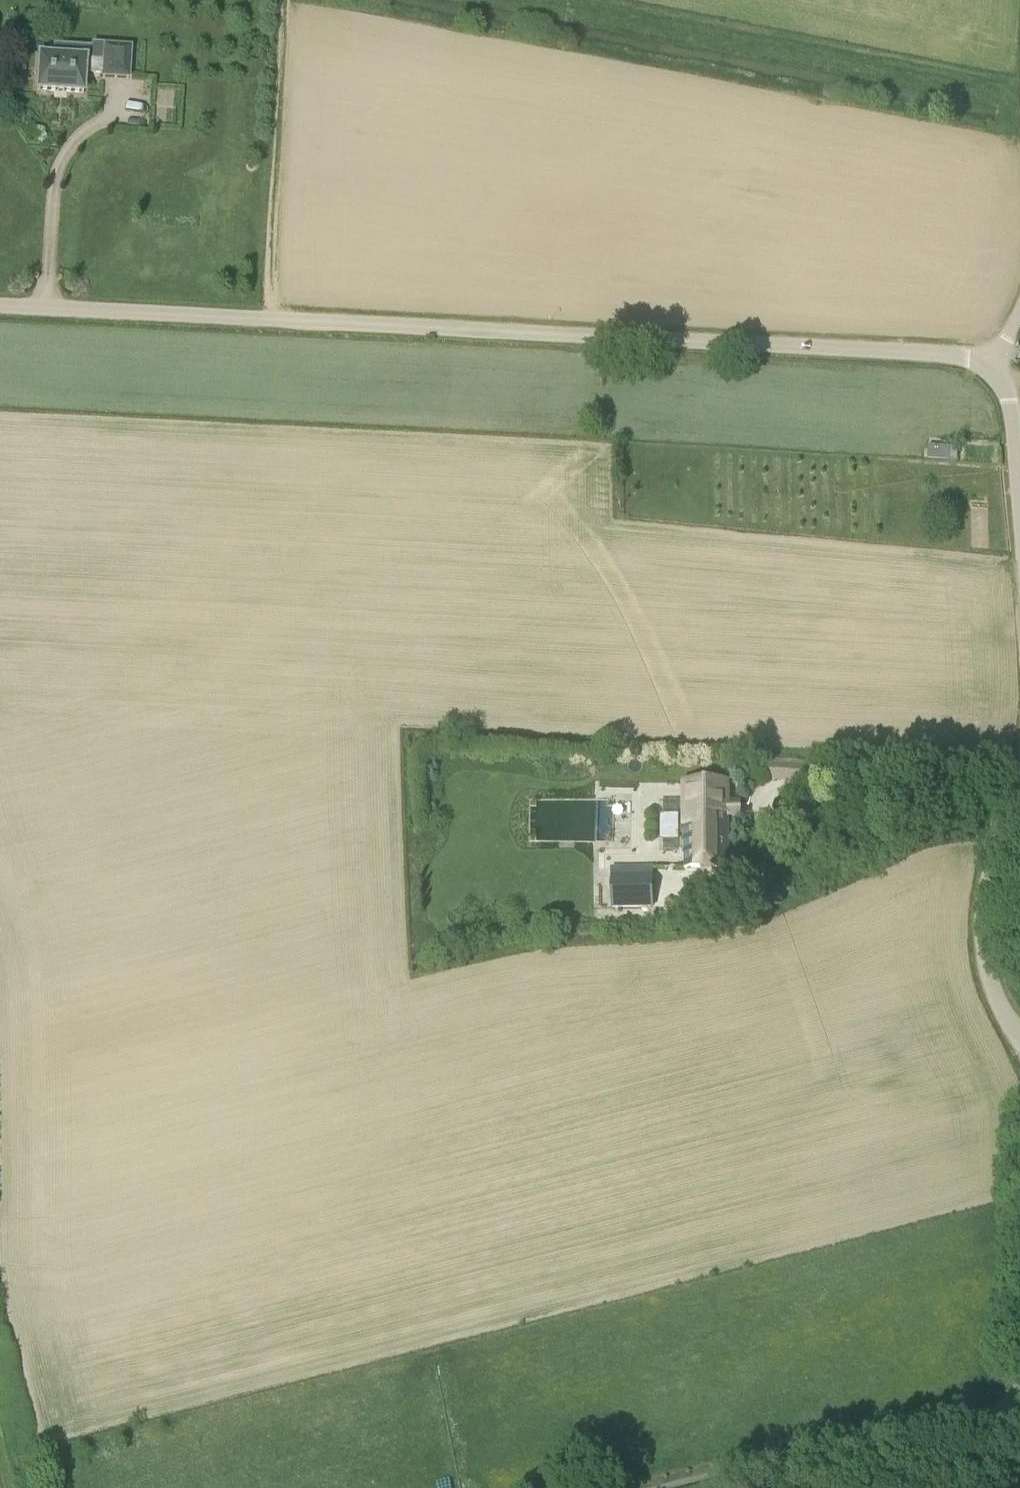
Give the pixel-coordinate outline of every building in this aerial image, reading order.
[(80,91),(82,92),(83,72),(101,73),(101,75),(127,76),(129,46),(103,44),(102,59),(82,57),(40,55),(38,55),(37,87),(36,87),(36,89),(38,89),(80,91)] [(952,458),(953,443),(930,442),(929,458),(952,458)] [(809,759),(770,759),(770,777),(809,777),(809,759)] [(683,867),(729,867),(729,821),(745,821),(745,804),(729,804),(729,785),(684,785),(683,867)] [(681,796),(663,797),(664,838),(683,837),(681,796)] [(653,867),(611,868),(612,908),(654,907),(653,867)]
